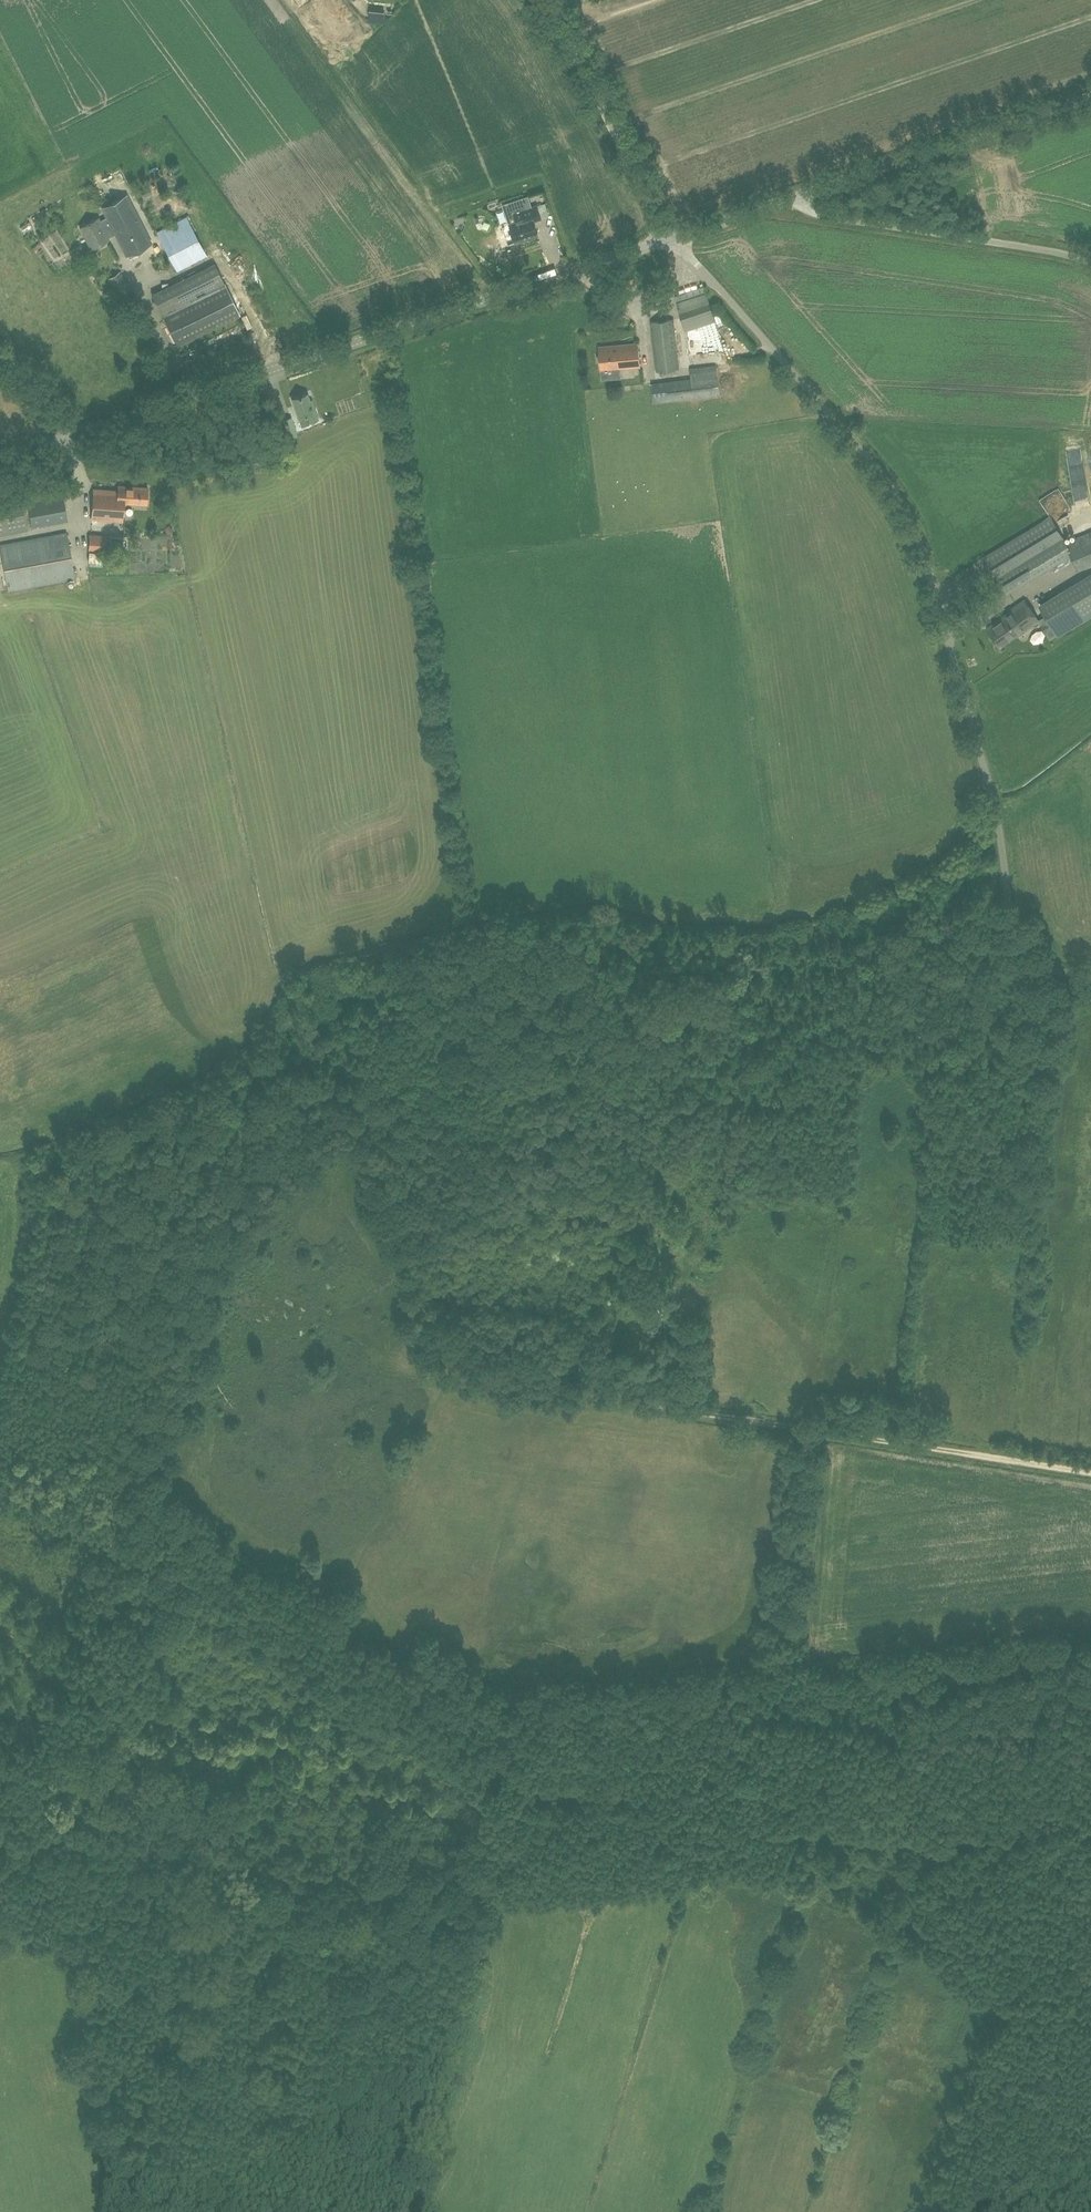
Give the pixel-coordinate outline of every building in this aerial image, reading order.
[(385,24),(386,16),(370,14),(369,21),(385,24)] [(110,222),(102,226),(98,219),(81,227),(91,248),(108,240),(107,236),(115,232),(127,256),(151,243),(127,196),(103,208),(110,222)] [(510,225),(502,227),(508,245),(531,238),(536,236),(538,236),(537,234),(536,231),(533,221),(541,219),(537,205),(531,207),(528,197),(504,205),(510,225)] [(177,271),(207,255),(187,218),(157,233),(177,271)] [(153,294),(178,346),(240,315),(215,264),(153,294)] [(122,294),(130,289),(119,272),(111,277),(122,294)] [(686,330),(716,321),(707,293),(677,303),(686,330)] [(657,371),(679,368),(673,319),(651,322),(657,371)] [(622,378),(621,368),(641,366),(638,343),(599,347),(600,356),(598,356),(598,361),(600,361),(601,370),(602,380),(622,378)] [(718,361),(718,369),(727,368),(726,353),(698,355),(698,362),(718,361)] [(654,403),(720,394),(716,367),(690,370),(691,379),(652,384),(654,403)] [(309,425),(308,422),(318,419),(312,400),(310,401),(307,394),(293,398),(301,427),(309,425)] [(334,404),(328,406),(331,414),(337,412),(334,404)] [(291,417),(284,419),(289,438),(297,436),(291,417)] [(124,461),(137,457),(134,448),(121,452),(124,461)] [(33,527),(68,521),(61,482),(25,489),(33,527)] [(124,486),(123,491),(94,489),(92,518),(123,520),(124,502),(147,503),(148,487),(124,486)] [(29,528),(22,495),(0,499),(0,534),(29,528)] [(986,556),(1008,593),(1071,555),(1074,562),(1078,571),(1090,566),(1090,531),(1066,542),(1051,517),(986,556)] [(75,578),(67,532),(0,545),(0,548),(8,590),(75,578)] [(109,551),(110,536),(91,534),(89,549),(109,551)] [(89,561),(89,566),(103,567),(104,552),(89,551),(89,561)] [(1090,614),(1090,587),(1070,600),(1065,592),(1057,597),(1057,596),(1039,607),(1058,634),(1090,614)] [(1003,617),(1016,635),(1017,636),(1038,621),(1023,601),(1002,616),(1003,617)] [(1000,647),(1016,635),(1003,617),(987,629),(1000,647)]
